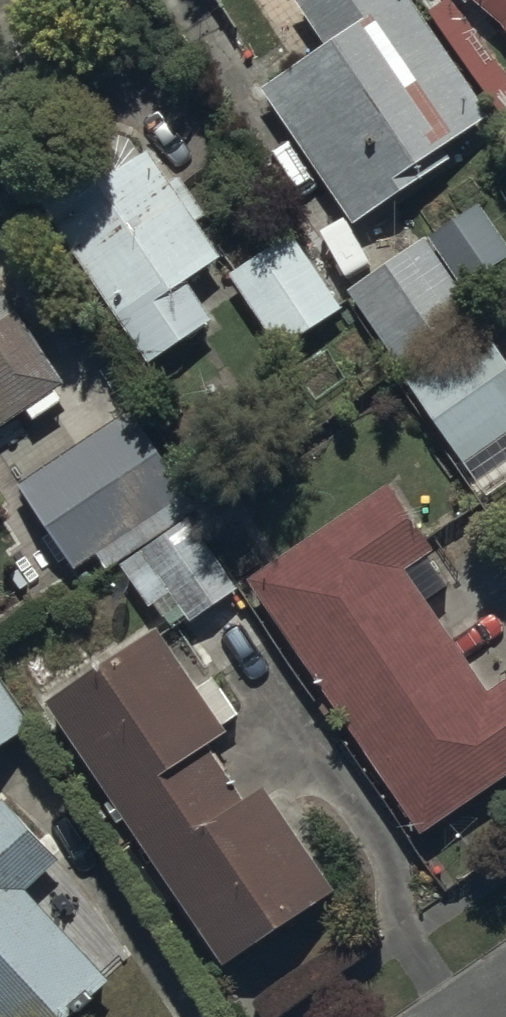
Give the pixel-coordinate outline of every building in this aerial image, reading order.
[(352,216),(494,119),(413,0),(299,0),(326,39),(261,83),(352,216)] [(498,16),(504,25),(505,27),(505,0),(482,0),(498,16)] [(15,167),(146,359),(212,315),(183,273),(230,241),(152,128),(105,160),(80,123),(15,167)] [(425,226),(460,278),(505,247),(505,232),(477,190),(425,226)] [(226,267),(281,347),(341,307),(286,226),(226,267)] [(340,284),(392,360),(470,307),(418,231),(340,284)] [(63,373),(0,281),(0,416),(63,373)] [(483,488),(505,473),(505,355),(479,316),(401,369),(483,488)] [(17,478),(73,560),(187,482),(131,400),(17,478)] [(407,564),(439,542),(391,473),(360,494),(248,570),(419,819),(505,760),(505,669),(487,681),(407,564)] [(168,627),(234,583),(187,514),(122,559),(168,627)] [(114,797),(153,855),(226,961),(337,886),(264,780),(244,793),(204,736),(221,724),(152,622),(44,695),(114,797)] [(35,723),(0,672),(0,746),(35,723)] [(101,964),(24,884),(58,852),(0,792),(0,1016),(46,1016),(101,964)]
